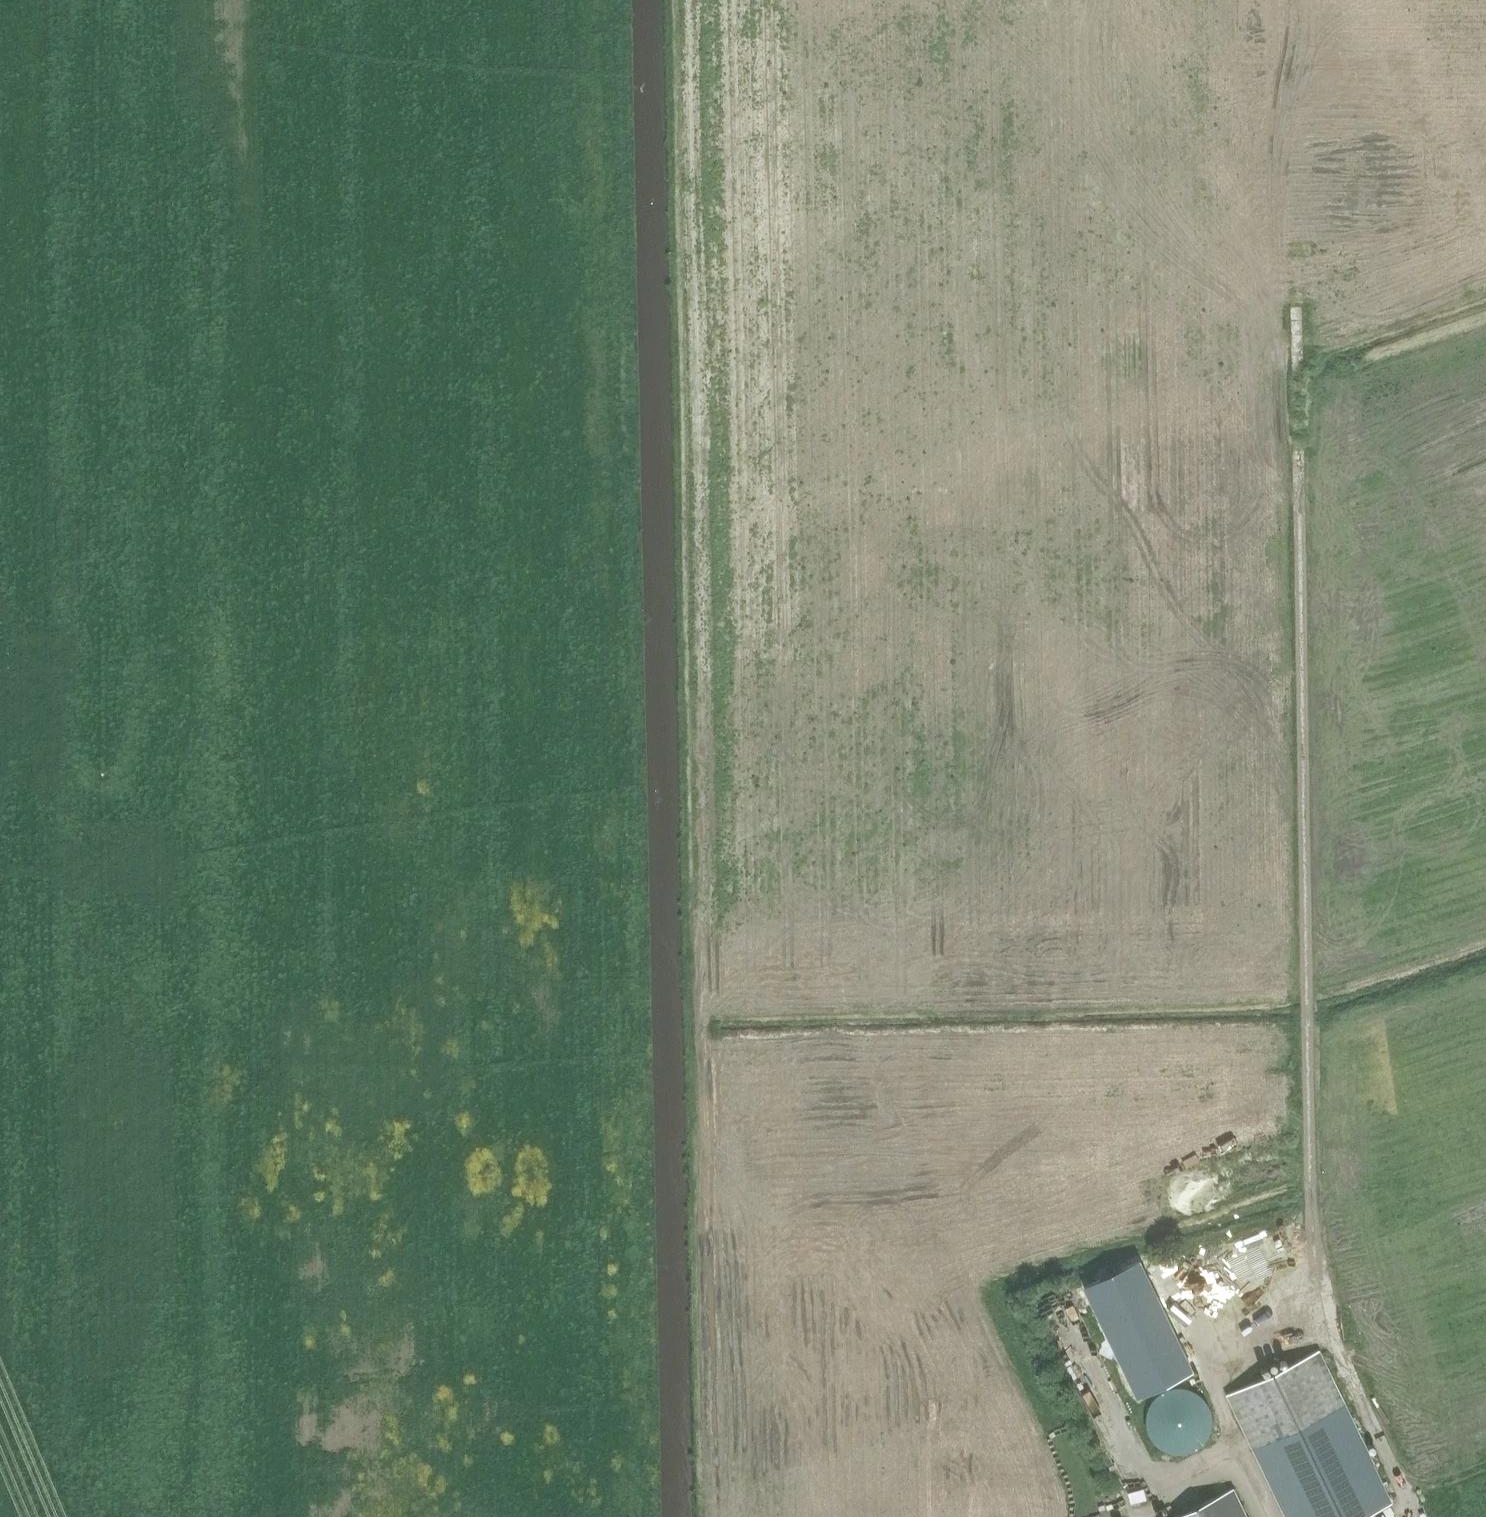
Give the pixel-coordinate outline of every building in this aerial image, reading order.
[(1138,1262),(1084,1288),(1135,1396),(1190,1370),(1138,1262)] [(1227,1394),(1285,1516),(1362,1516),(1390,1504),(1318,1351),(1227,1394)] [(1175,1387),(1170,1388),(1164,1389),(1159,1391),(1154,1394),(1150,1398),(1147,1403),(1144,1408),(1142,1413),(1142,1419),(1142,1425),(1143,1430),(1146,1435),(1149,1440),(1152,1444),(1157,1448),(1162,1450),(1167,1452),(1173,1453),(1179,1453),(1184,1451),(1189,1449),(1194,1446),(1198,1442),(1202,1437),(1204,1432),(1206,1427),(1207,1421),(1206,1415),(1205,1410),(1203,1405),(1200,1400),(1196,1396),(1191,1392),(1186,1390),(1181,1388),(1175,1387)] [(1234,1489),(1175,1516),(1248,1516),(1234,1489)]
